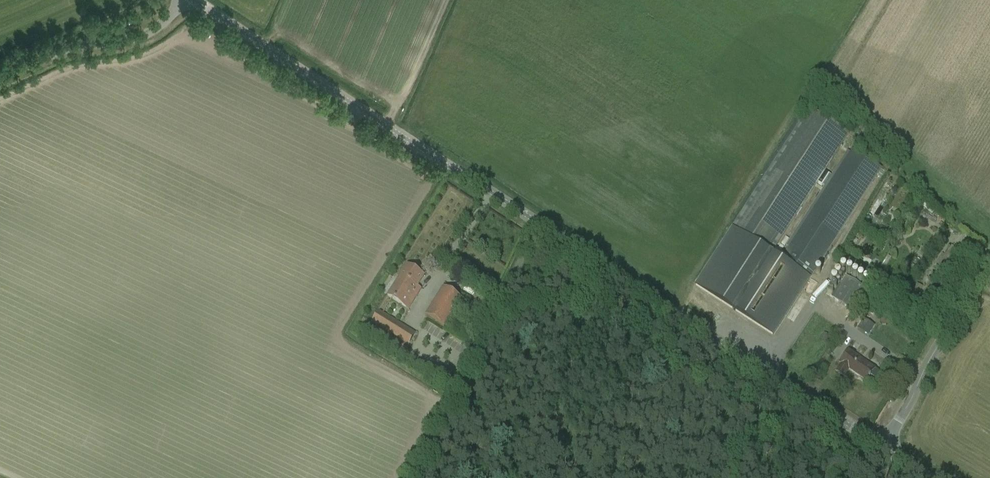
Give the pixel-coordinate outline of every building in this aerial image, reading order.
[(738,220),(733,229),(771,253),(776,245),(817,182),(821,184),(828,173),(824,170),(848,133),(810,109),(738,220)] [(786,251),(781,260),(809,278),(815,270),(834,239),(843,225),(880,168),(852,150),(850,153),(847,151),(831,175),(828,173),(821,184),(824,186),(786,246),(788,248),(786,251)] [(696,286),(772,335),(808,281),(731,231),(696,286)] [(896,257),(886,265),(890,271),(901,263),(896,257)] [(406,266),(401,274),(387,296),(400,304),(408,310),(418,294),(414,292),(424,277),(406,266)] [(852,312),(857,303),(866,290),(846,277),(837,290),(832,299),(852,312)] [(426,316),(444,327),(461,300),(443,289),(426,316)] [(415,334),(379,311),(371,323),(408,346),(415,334)] [(863,319),(858,326),(869,333),(874,325),(863,319)] [(823,334),(820,339),(825,342),(828,337),(823,334)] [(870,377),(870,376),(877,381),(879,380),(881,376),(881,374),(866,364),(848,352),(845,356),(840,365),(841,365),(836,373),(844,378),(849,370),(866,382),(868,379),(869,379),(871,377),(870,377)]
